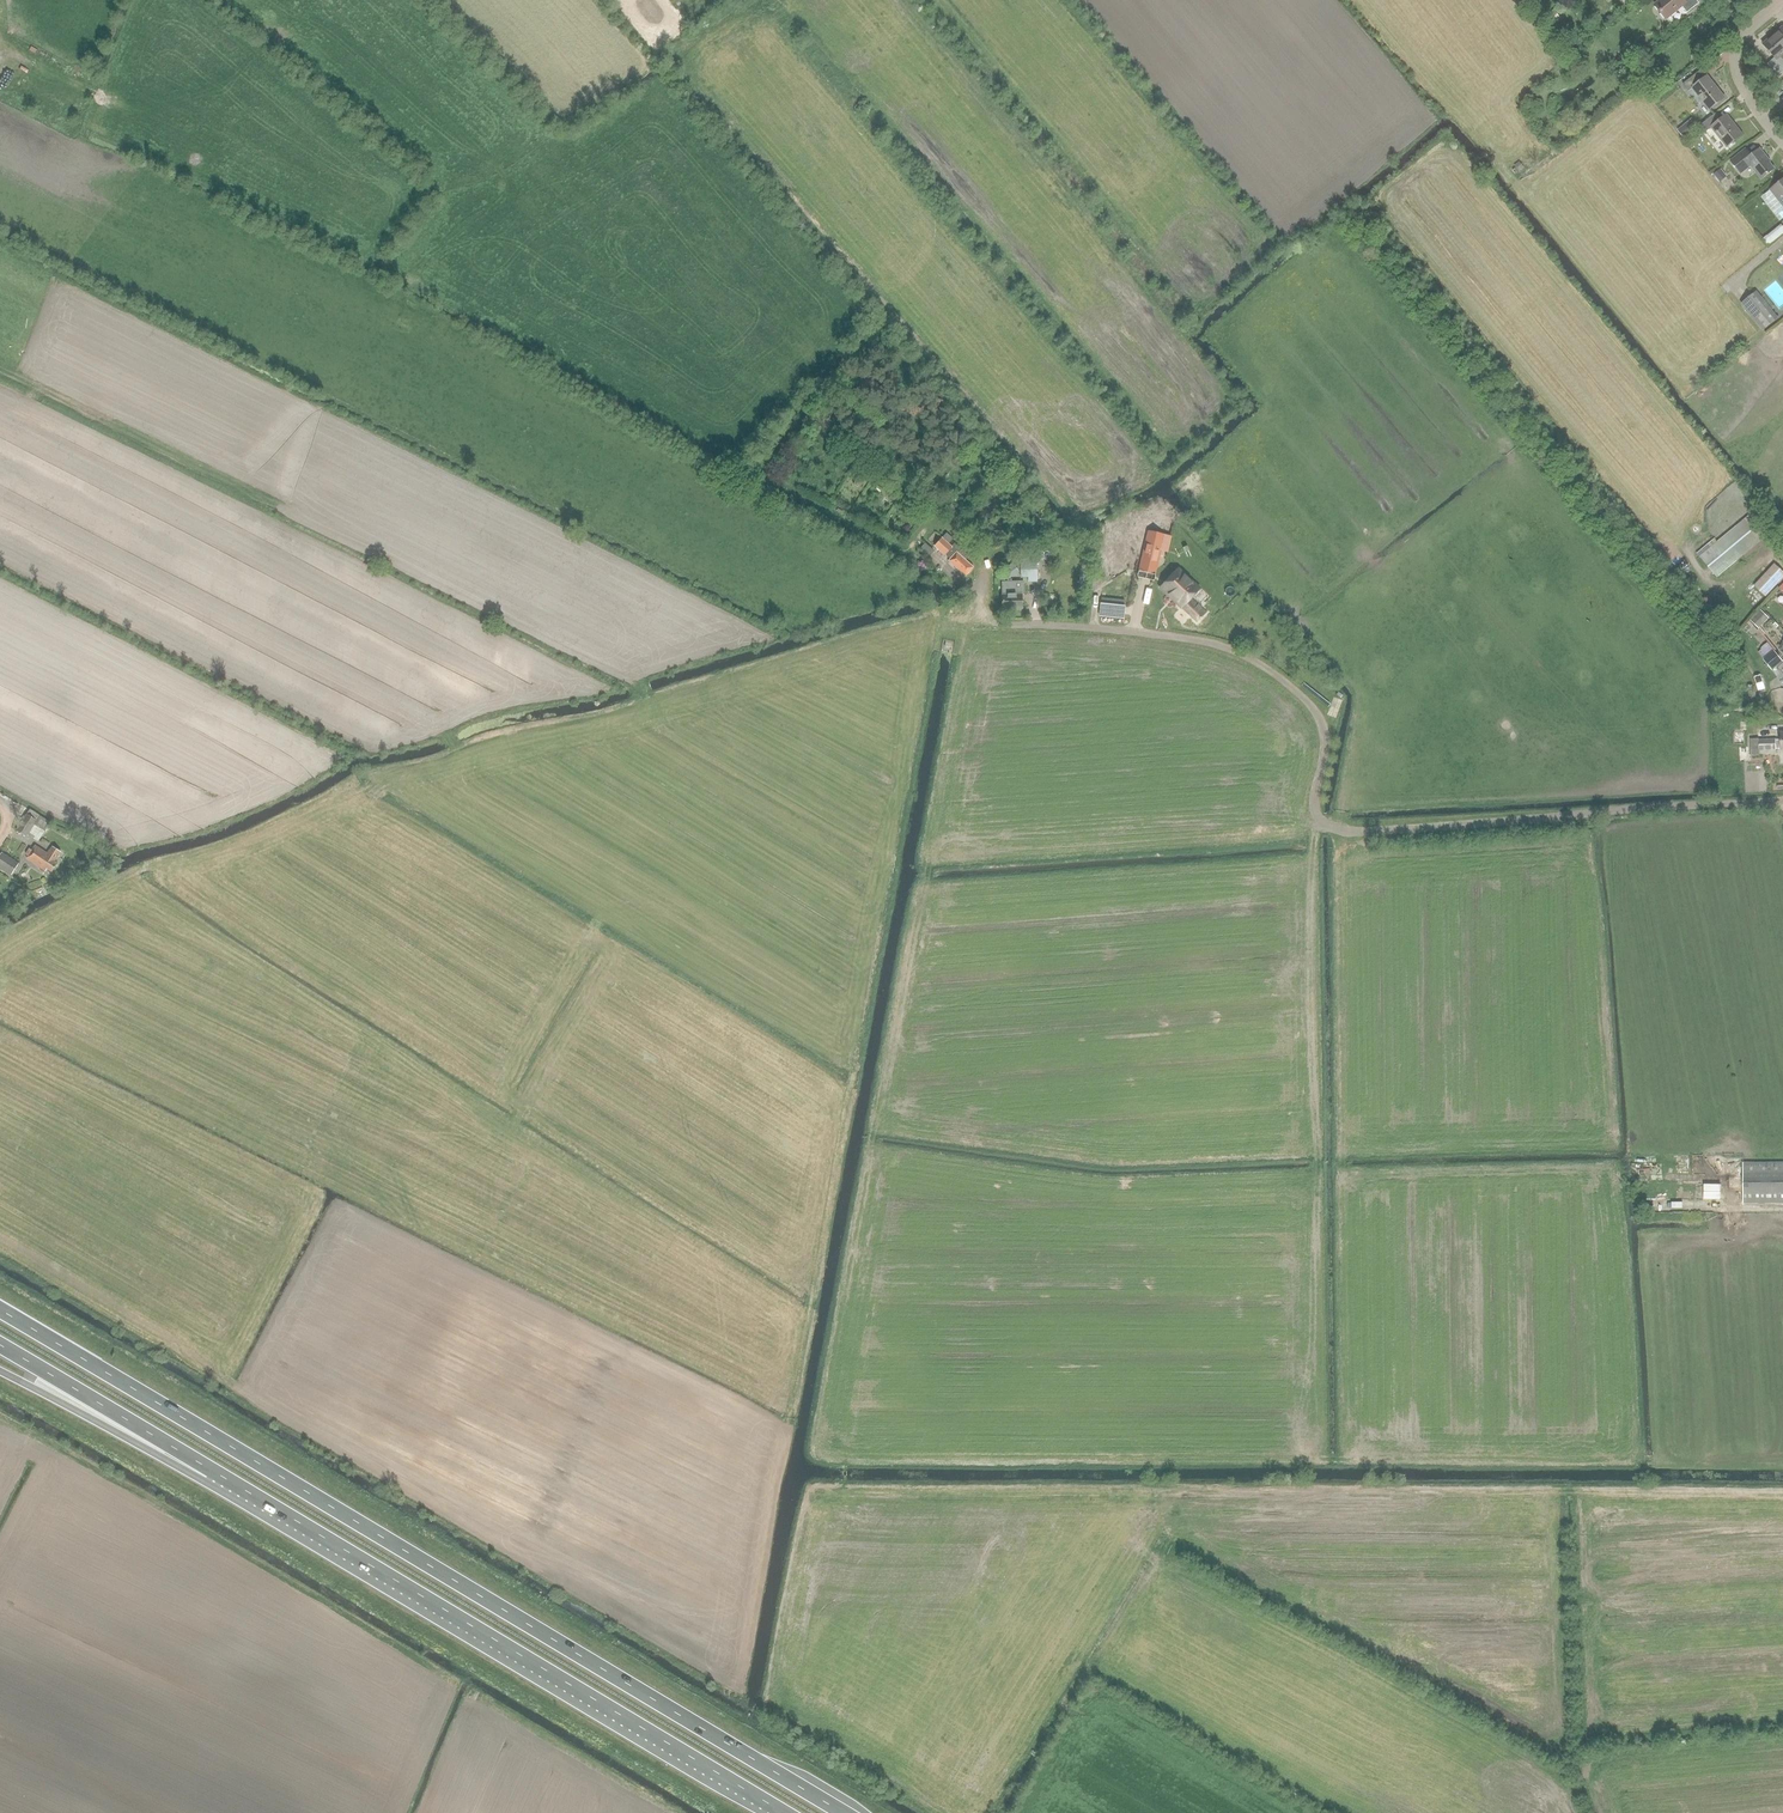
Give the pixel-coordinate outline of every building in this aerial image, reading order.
[(1655,5),(1667,19),(1682,7),(1687,14),(1699,4),(1696,0),(1662,0),(1655,5)] [(1554,11),(1548,16),(1552,22),(1559,17),(1554,11)] [(1598,32),(1593,27),(1586,32),(1591,38),(1598,32)] [(1782,27),(1773,35),(1782,47),(1782,27)] [(1773,35),(1763,44),(1774,58),(1768,64),(1779,77),(1782,74),(1782,47),(1773,35)] [(1568,50),(1576,44),(1570,38),(1563,44),(1562,45),(1567,51),(1568,50)] [(1636,57),(1628,48),(1617,59),(1625,67),(1636,57)] [(1724,98),(1702,70),(1684,85),(1689,92),(1693,89),(1709,110),(1724,98)] [(1712,128),(1727,147),(1742,136),(1727,117),(1721,121),(1716,114),(1715,115),(1709,119),(1700,126),(1706,133),(1712,128)] [(1692,119),(1685,124),(1691,131),(1697,126),(1692,119)] [(1749,162),(1761,178),(1774,167),(1769,161),(1770,160),(1760,147),(1749,156),(1743,149),(1730,160),(1739,170),(1749,162)] [(1727,176),(1721,168),(1713,174),(1720,182),(1727,176)] [(1782,206),(1782,181),(1771,190),(1782,206)] [(1781,224),(1761,239),(1767,246),(1782,233),(1782,227),(1781,224)] [(1757,291),(1742,304),(1763,330),(1778,318),(1757,291)] [(891,498),(896,492),(893,488),(887,494),(891,498)] [(1759,508),(1700,556),(1717,577),(1776,528),(1759,508)] [(1163,535),(1148,531),(1139,571),(1154,574),(1163,535)] [(942,538),(935,545),(945,554),(945,553),(951,547),(948,544),(953,538),(947,533),(942,538)] [(921,543),(917,549),(926,556),(930,550),(921,543)] [(951,558),(949,560),(966,575),(973,567),(965,560),(968,556),(954,543),(951,547),(945,553),(951,558)] [(1037,582),(1036,555),(1020,556),(1020,578),(1027,578),(1028,582),(1037,582)] [(1755,586),(1765,596),(1782,576),(1782,571),(1775,564),(1755,586)] [(1190,597),(1198,589),(1178,569),(1160,587),(1197,622),(1206,612),(1190,597)] [(1023,582),(1002,582),(1002,608),(1021,608),(1021,595),(1024,595),(1023,582)] [(1761,609),(1752,620),(1759,627),(1768,616),(1761,609)] [(1782,661),(1768,643),(1758,652),(1763,659),(1772,671),(1782,661)] [(1762,682),(1763,682),(1760,675),(1754,677),(1756,684),(1757,684),(1762,682)] [(1776,739),(1758,740),(1759,750),(1776,749),(1776,740),(1776,739)] [(26,816),(16,832),(26,838),(34,825),(44,831),(50,822),(25,806),(22,811),(27,814),(26,816)] [(29,848),(25,854),(29,857),(27,859),(46,871),(47,869),(52,872),(58,863),(55,861),(61,852),(53,847),(49,854),(36,846),(33,850),(29,848)] [(2,855),(0,858),(0,869),(12,876),(18,865),(2,855)] [(1742,1162),(1743,1203),(1782,1203),(1782,1162),(1742,1162)]
